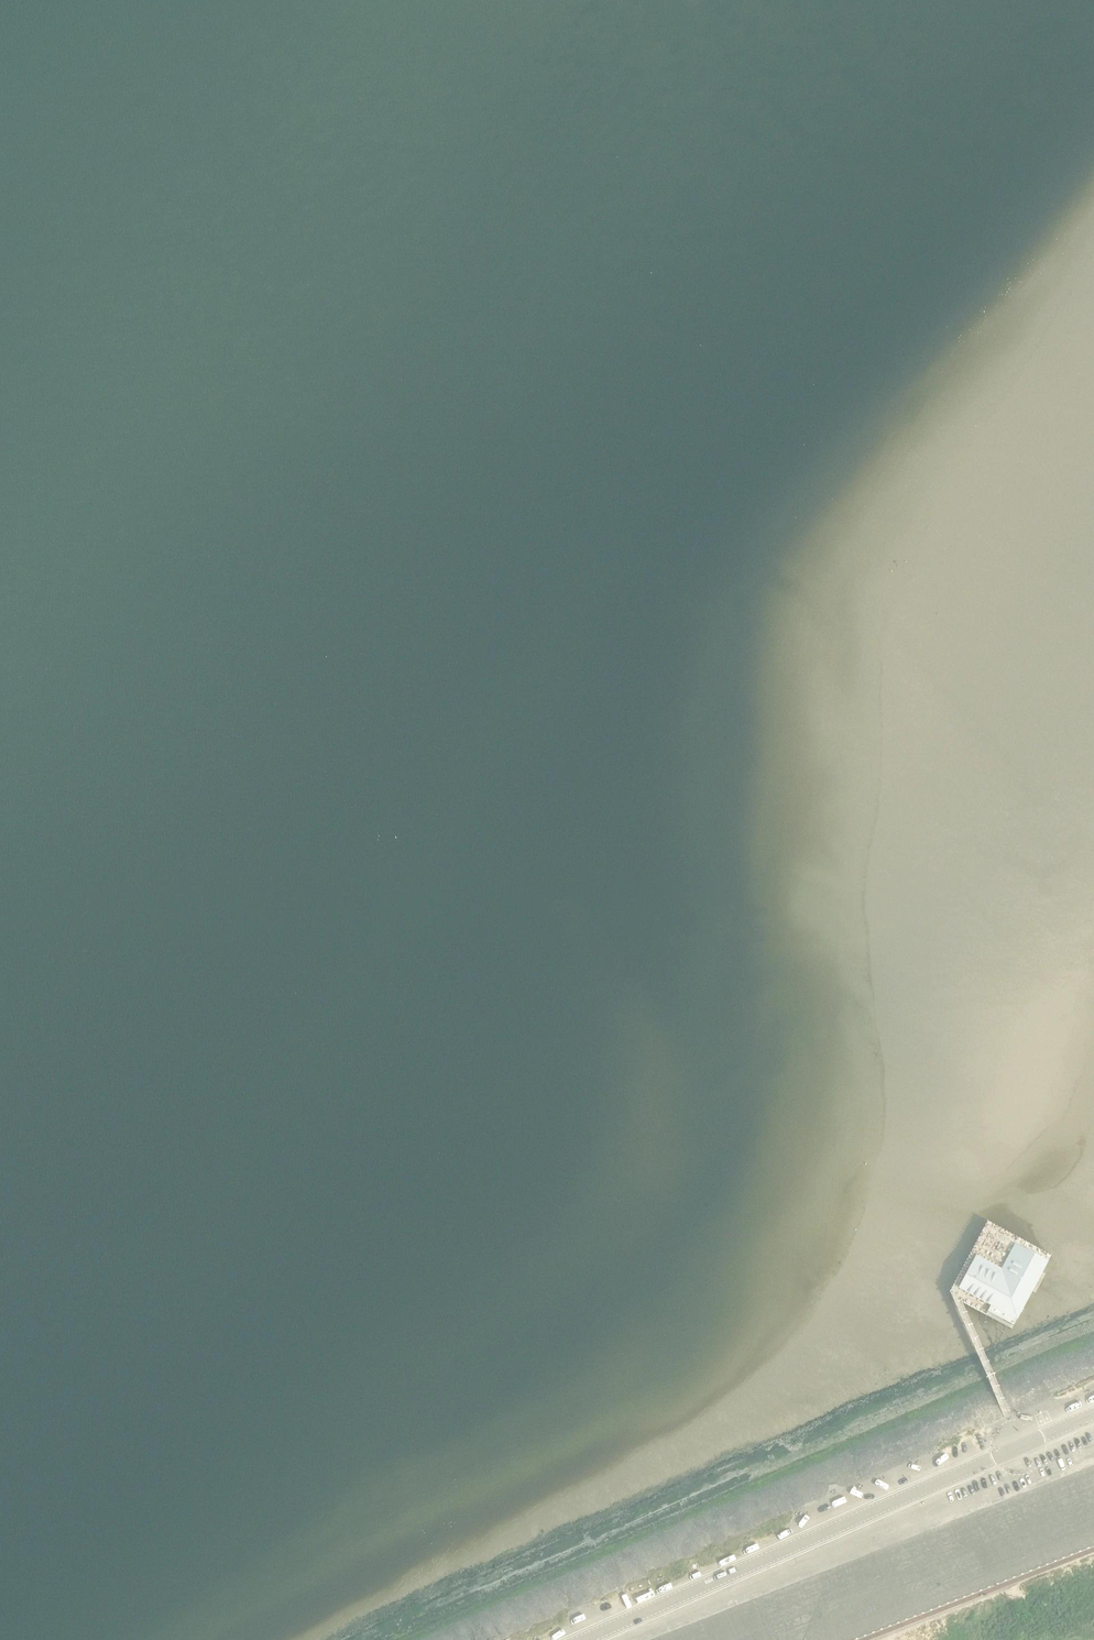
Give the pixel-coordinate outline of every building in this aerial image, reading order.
[(1012,1327),(1046,1263),(1014,1246),(1008,1258),(1014,1261),(1004,1281),(978,1268),(965,1294),(990,1307),(987,1313),(1002,1321),(1012,1327)]
